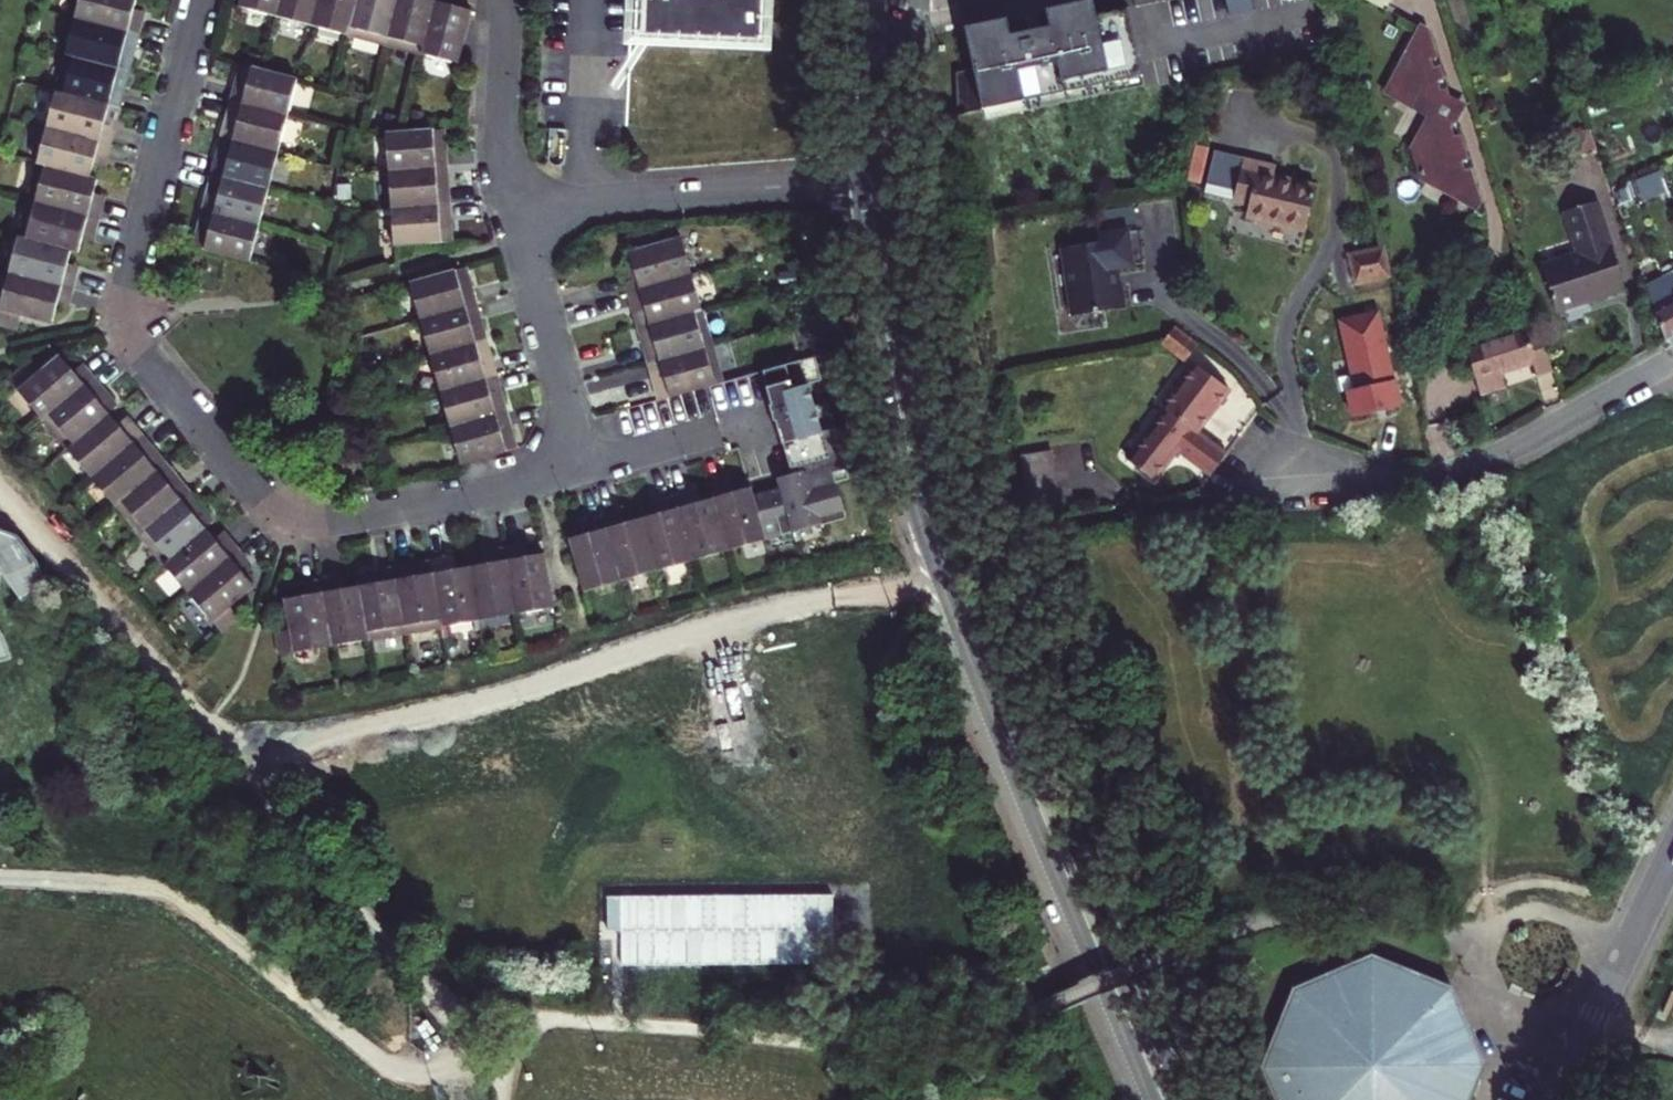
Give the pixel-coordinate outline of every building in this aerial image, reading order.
[(111,0),(63,0),(61,8),(115,22),(118,8),(110,6),(111,0)] [(263,5),(299,14),(303,0),(264,0),(263,5)] [(335,23),(340,0),(303,0),(299,14),(335,23)] [(335,23),(372,33),(380,0),(340,0),(335,23)] [(418,0),(380,0),(372,33),(408,42),(418,0)] [(456,0),(418,0),(408,42),(444,51),(456,0)] [(642,27),(763,31),(764,0),(643,0),(642,27)] [(956,27),(967,69),(948,74),(950,117),(1136,76),(1121,10),(1090,17),(1085,0),(1082,0),(1039,9),(1043,28),(1004,37),(1000,18),(956,27)] [(1381,0),(1357,0),(1380,12),(1385,2),(1381,0)] [(52,44),(106,59),(115,22),(61,8),(52,44)] [(1444,105),(1421,33),(1414,30),(1384,90),(1428,112),(1410,146),(1419,175),(1472,208),(1475,201),(1448,117),(1445,115),(1442,109),(1444,105)] [(52,44),(42,82),(87,94),(96,96),(106,59),(52,44)] [(226,54),(217,91),(274,105),(283,69),(226,54)] [(34,117),(87,131),(96,96),(87,94),(42,82),(34,117)] [(217,91),(208,127),(265,142),(274,105),(217,91)] [(34,117),(24,154),(69,166),(75,145),(83,147),(87,131),(34,117)] [(373,123),(376,160),(434,155),(431,118),(373,123)] [(265,142),(208,127),(199,164),(256,178),(265,142)] [(15,190),(77,206),(81,189),(71,187),(76,167),(69,166),(24,154),(15,190)] [(379,198),(437,194),(434,155),(376,160),(379,198)] [(1272,176),(1274,166),(1239,158),(1229,202),(1245,205),(1243,217),(1302,230),(1312,185),(1272,176)] [(247,214),(256,178),(199,164),(190,200),(247,214)] [(15,190),(6,226),(50,238),(57,240),(62,220),(73,223),(77,206),(15,190)] [(439,230),(437,194),(379,198),(381,235),(439,230)] [(238,251),(247,214),(190,200),(181,236),(193,239),(229,248),(238,251)] [(1625,289),(1595,202),(1564,212),(1573,240),(1577,239),(1582,252),(1541,266),(1557,312),(1625,289)] [(616,280),(679,262),(669,223),(661,226),(658,213),(612,226),(621,262),(612,265),(616,280)] [(51,276),(55,260),(46,257),(50,238),(6,226),(0,250),(0,263),(51,276)] [(1121,265),(1116,232),(1075,238),(1076,244),(1039,249),(1049,318),(1101,310),(1098,287),(1094,285),(1093,285),(1090,270),(1121,265)] [(1348,281),(1381,274),(1373,245),(1341,254),(1348,281)] [(409,307),(465,291),(455,254),(399,271),(409,307)] [(690,298),(679,262),(616,280),(626,316),(690,298)] [(51,276),(0,263),(0,318),(5,319),(9,301),(32,307),(37,290),(47,292),(51,276)] [(1643,284),(1662,341),(1672,335),(1672,269),(1643,284)] [(409,307),(419,343),(475,327),(465,291),(409,307)] [(700,334),(690,298),(626,316),(636,352),(700,334)] [(1379,312),(1338,320),(1353,389),(1345,391),(1350,418),(1400,407),(1379,312)] [(1175,326),(1164,342),(1186,358),(1197,341),(1175,326)] [(475,327),(419,343),(429,379),(485,363),(475,327)] [(1522,331),(1465,349),(1478,394),(1503,385),(1499,370),(1530,358),(1522,331)] [(710,370),(700,334),(636,352),(646,388),(697,374),(710,370)] [(32,408),(84,365),(73,354),(64,361),(51,345),(25,367),(15,355),(0,367),(0,370),(32,408)] [(1530,352),(1539,377),(1555,370),(1547,346),(1530,352)] [(763,476),(738,482),(750,525),(833,500),(788,349),(697,374),(708,410),(756,397),(776,462),(760,465),(763,476)] [(1194,359),(1124,453),(1152,474),(1173,445),(1211,473),(1227,451),(1199,431),(1232,387),(1194,359)] [(429,379),(439,414),(495,398),(485,363),(429,379)] [(57,437),(100,402),(108,395),(84,365),(32,408),(57,437)] [(495,398),(439,414),(449,451),(505,435),(495,398)] [(113,418),(100,402),(57,437),(80,465),(132,423),(122,412),(113,418)] [(104,494),(156,451),(132,423),(80,465),(104,494)] [(156,451),(104,494),(128,522),(179,479),(156,451)] [(1054,452),(1021,457),(1030,512),(1062,507),(1054,452)] [(750,525),(738,482),(735,474),(716,480),(713,468),(696,472),(700,484),(714,535),(750,525)] [(714,535),(700,484),(680,490),(676,478),(661,482),(679,546),(714,535)] [(152,550),(195,514),(203,507),(179,479),(128,522),(152,550)] [(643,556),(679,546),(661,482),(646,486),(649,498),(628,505),(643,556)] [(643,556),(628,505),(607,510),(604,499),(590,503),(608,566),(643,556)] [(573,577),(608,566),(590,503),(574,507),(578,519),(557,526),(573,577)] [(177,580),(229,537),(219,526),(211,533),(195,514),(152,550),(177,580)] [(1,603),(4,580),(22,603),(47,585),(39,559),(21,533),(0,524),(0,604),(1,603)] [(507,531),(492,534),(504,599),(540,593),(529,537),(509,541),(507,531)] [(504,599),(492,534),(478,536),(480,546),(457,550),(467,606),(504,599)] [(238,548),(229,537),(177,580),(210,620),(228,605),(218,593),(243,572),(230,555),(238,548)] [(429,613),(467,606),(457,550),(435,554),(432,544),(418,547),(429,613)] [(429,613),(418,547),(381,554),(392,620),(429,613)] [(356,626),(392,620),(381,554),(343,561),(345,570),(356,626)] [(356,626),(345,570),(325,574),(323,564),(307,567),(319,633),(356,626)] [(266,642),(319,633),(307,567),(293,570),(295,579),(274,583),(279,618),(262,620),(266,642)] [(11,654),(3,627),(0,622),(0,658),(11,654)] [(1231,971),(1247,963),(1242,950),(1225,958),(1231,971)]
